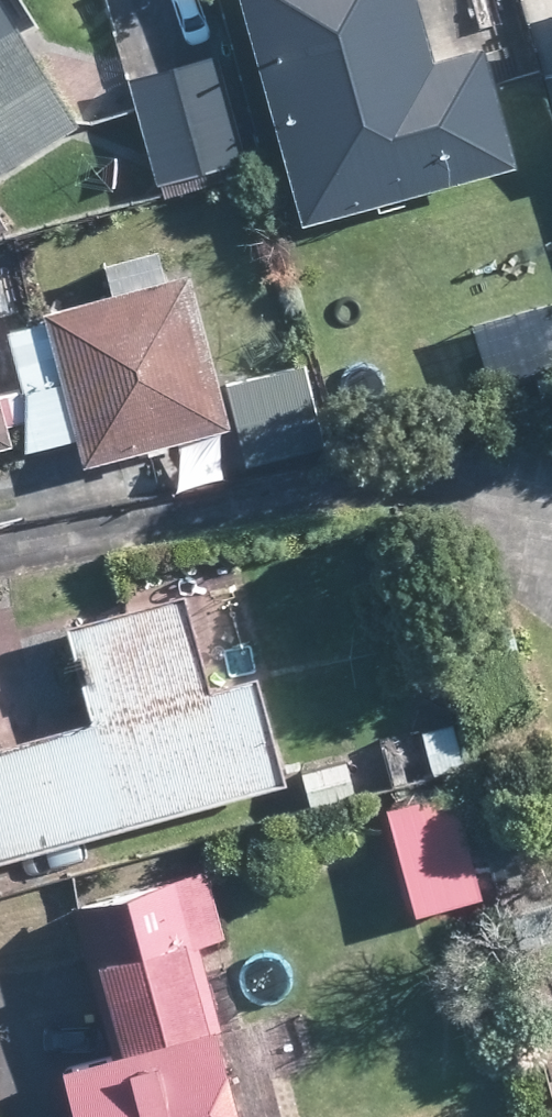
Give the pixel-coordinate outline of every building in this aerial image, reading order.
[(476,93),(460,37),(412,51),(397,0),(225,0),(285,218),(494,160),(476,93)] [(62,118),(4,24),(0,26),(0,168),(56,132),(67,126),(62,118)] [(147,171),(148,178),(238,152),(214,64),(127,88),(123,90),(139,149),(147,171)] [(155,277),(154,272),(148,248),(92,263),(99,291),(31,309),(33,321),(65,437),(71,461),(212,423),(172,273),(155,277)] [(9,421),(17,451),(25,447),(65,437),(33,321),(26,322),(0,329),(0,346),(11,387),(0,390),(0,424),(9,421)] [(235,461),(315,443),(297,365),(222,383),(217,383),(225,420),(235,461)] [(248,689),(244,676),(193,690),(168,595),(137,602),(51,625),(76,718),(0,739),(0,850),(32,841),(272,777),(248,689)] [(338,788),(382,774),(372,740),(329,752),(334,769),(338,788)] [(377,800),(405,908),(470,892),(441,784),(377,800)] [(215,937),(199,869),(66,900),(74,938),(101,1046),(41,1061),(54,1116),(207,1116),(187,1031),(208,1027),(188,943),(215,937)] [(255,1067),(267,1064),(274,1052),(271,1039),(260,1033),(248,1036),(241,1047),(244,1060),(255,1067)]
